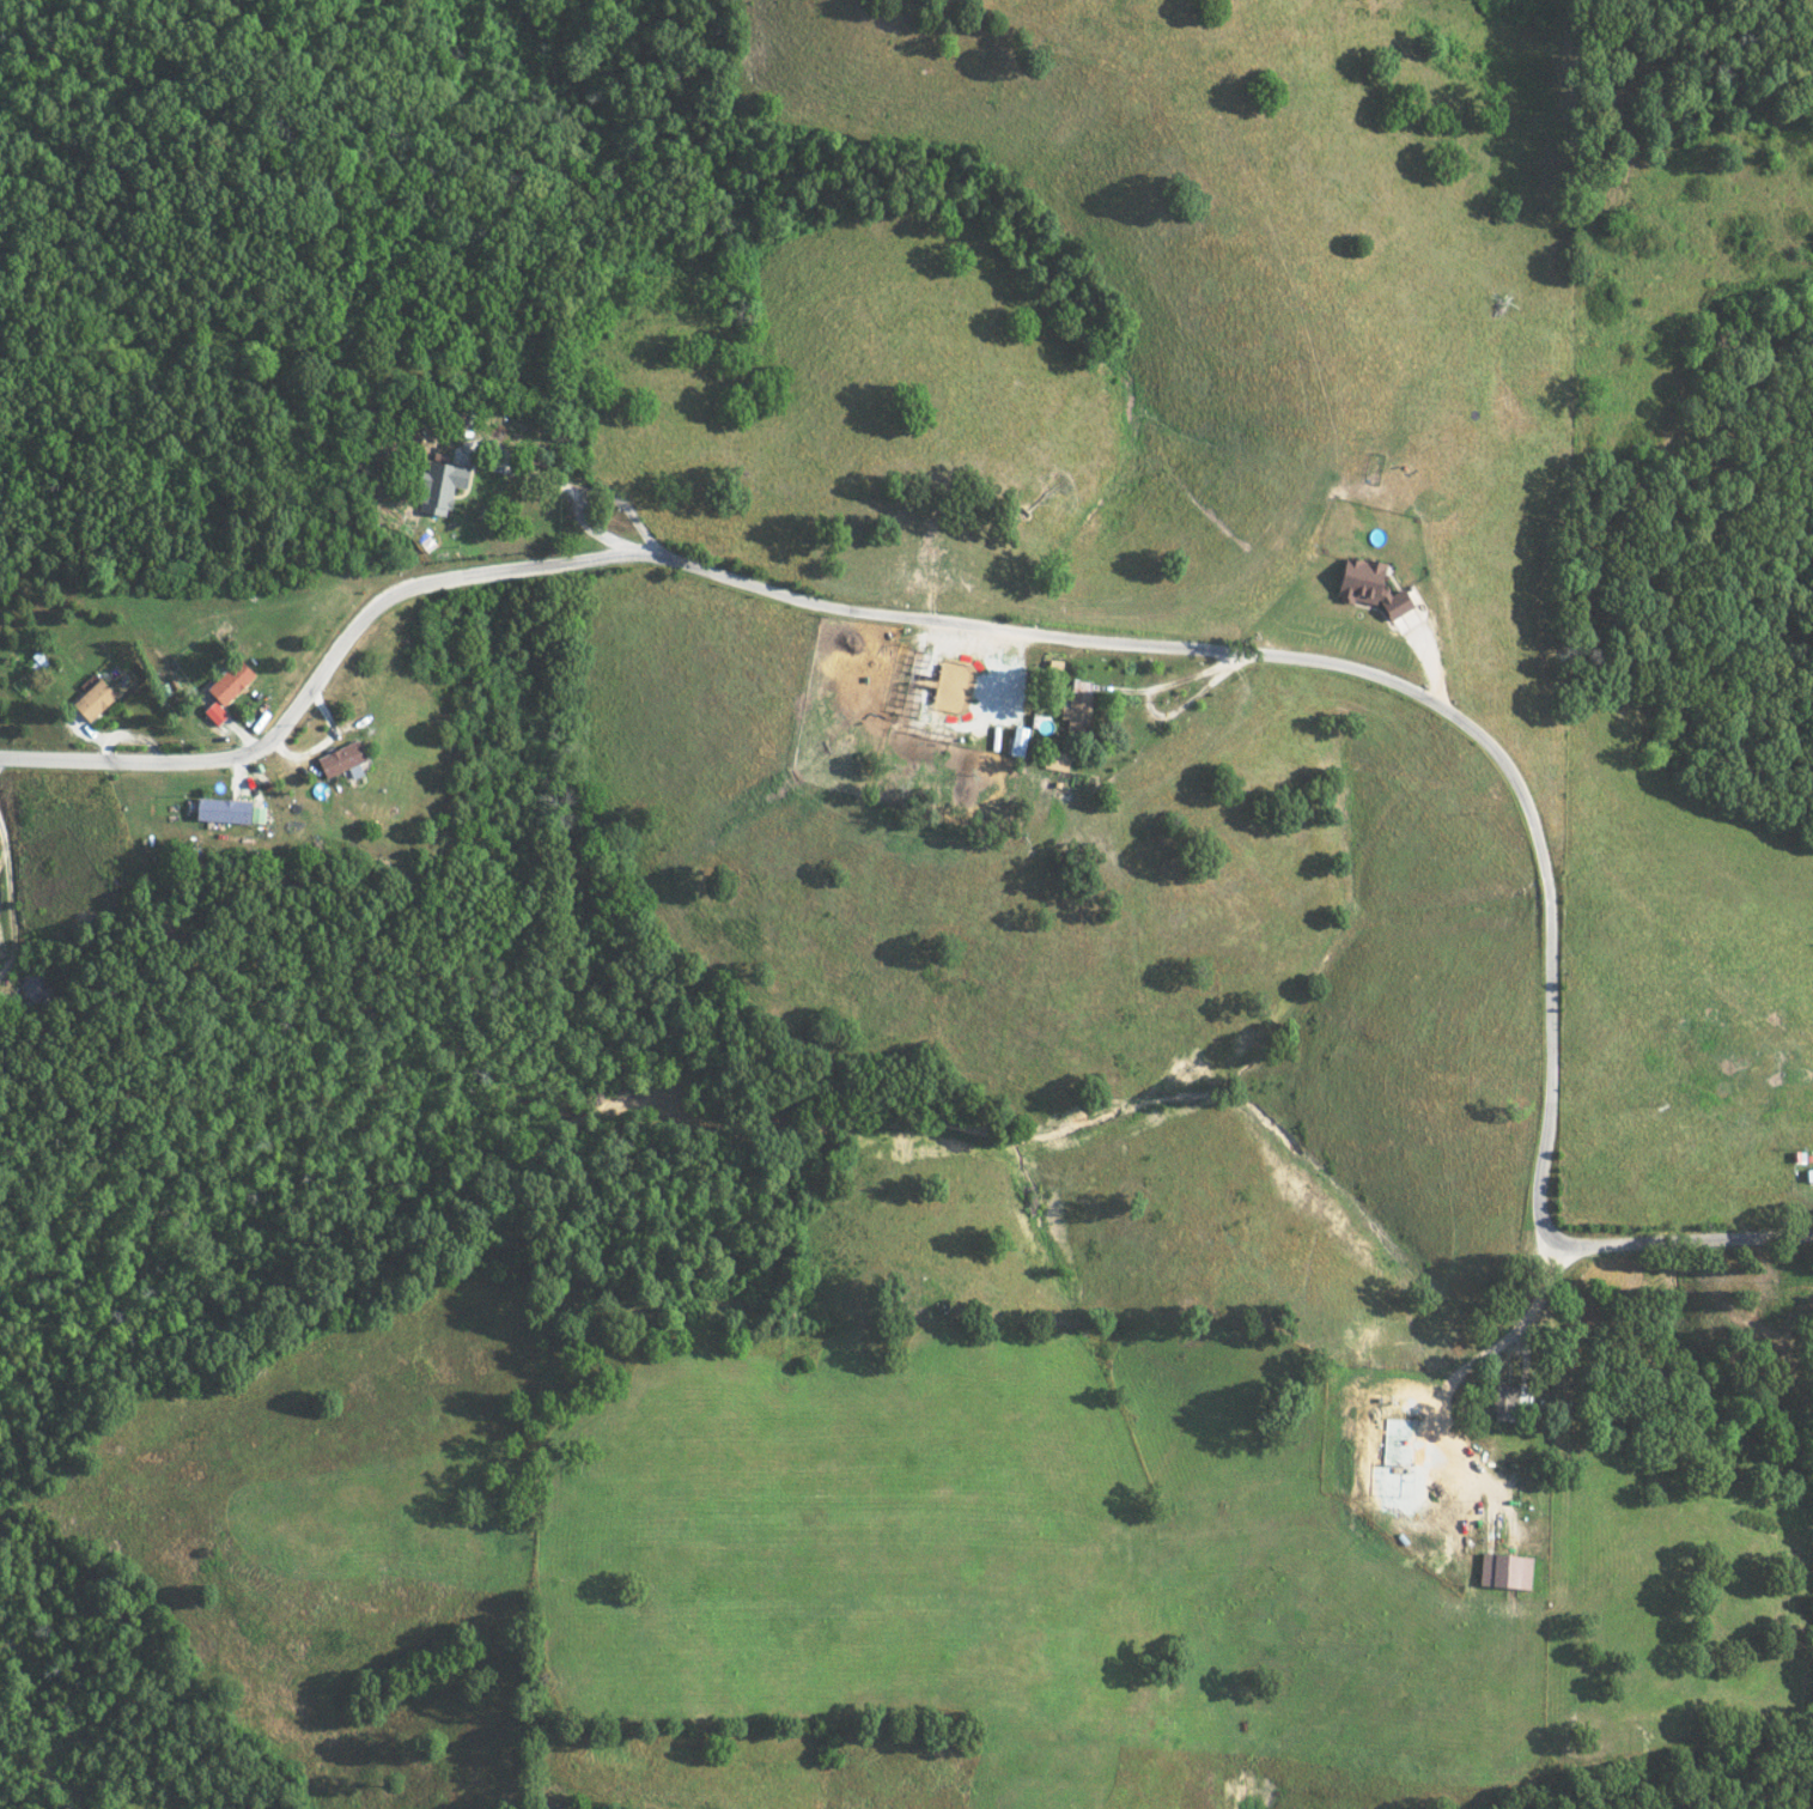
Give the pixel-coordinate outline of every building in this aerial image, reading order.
[(419,510),(450,516),(457,485),(472,488),(476,468),(430,458),(419,510)] [(1407,608),(1397,589),(1390,593),(1375,589),(1381,563),(1363,559),(1360,561),(1338,556),(1330,590),(1336,600),(1345,602),(1350,600),(1367,604),(1373,601),(1384,621),(1407,608)] [(259,678),(246,660),(211,685),(224,703),(259,678)] [(120,695),(103,677),(74,704),(92,722),(120,695)] [(1062,740),(1084,741),(1087,681),(1066,680),(1065,706),(1056,706),(1056,718),(1063,718),(1062,740)] [(327,778),(370,759),(362,739),(319,758),(327,778)] [(1064,771),(1067,752),(1042,747),(1039,767),(1064,771)] [(254,800),(200,798),(200,820),(265,823),(266,806),(254,806),(254,800)] [(46,995),(44,972),(20,975),(23,998),(46,995)] [(1801,1181),(1812,1180),(1812,1166),(1800,1167),(1801,1181)] [(1489,1419),(1513,1419),(1513,1407),(1523,1407),(1524,1383),(1490,1382),(1489,1419)] [(1528,1555),(1477,1553),(1475,1585),(1526,1587),(1528,1555)]
